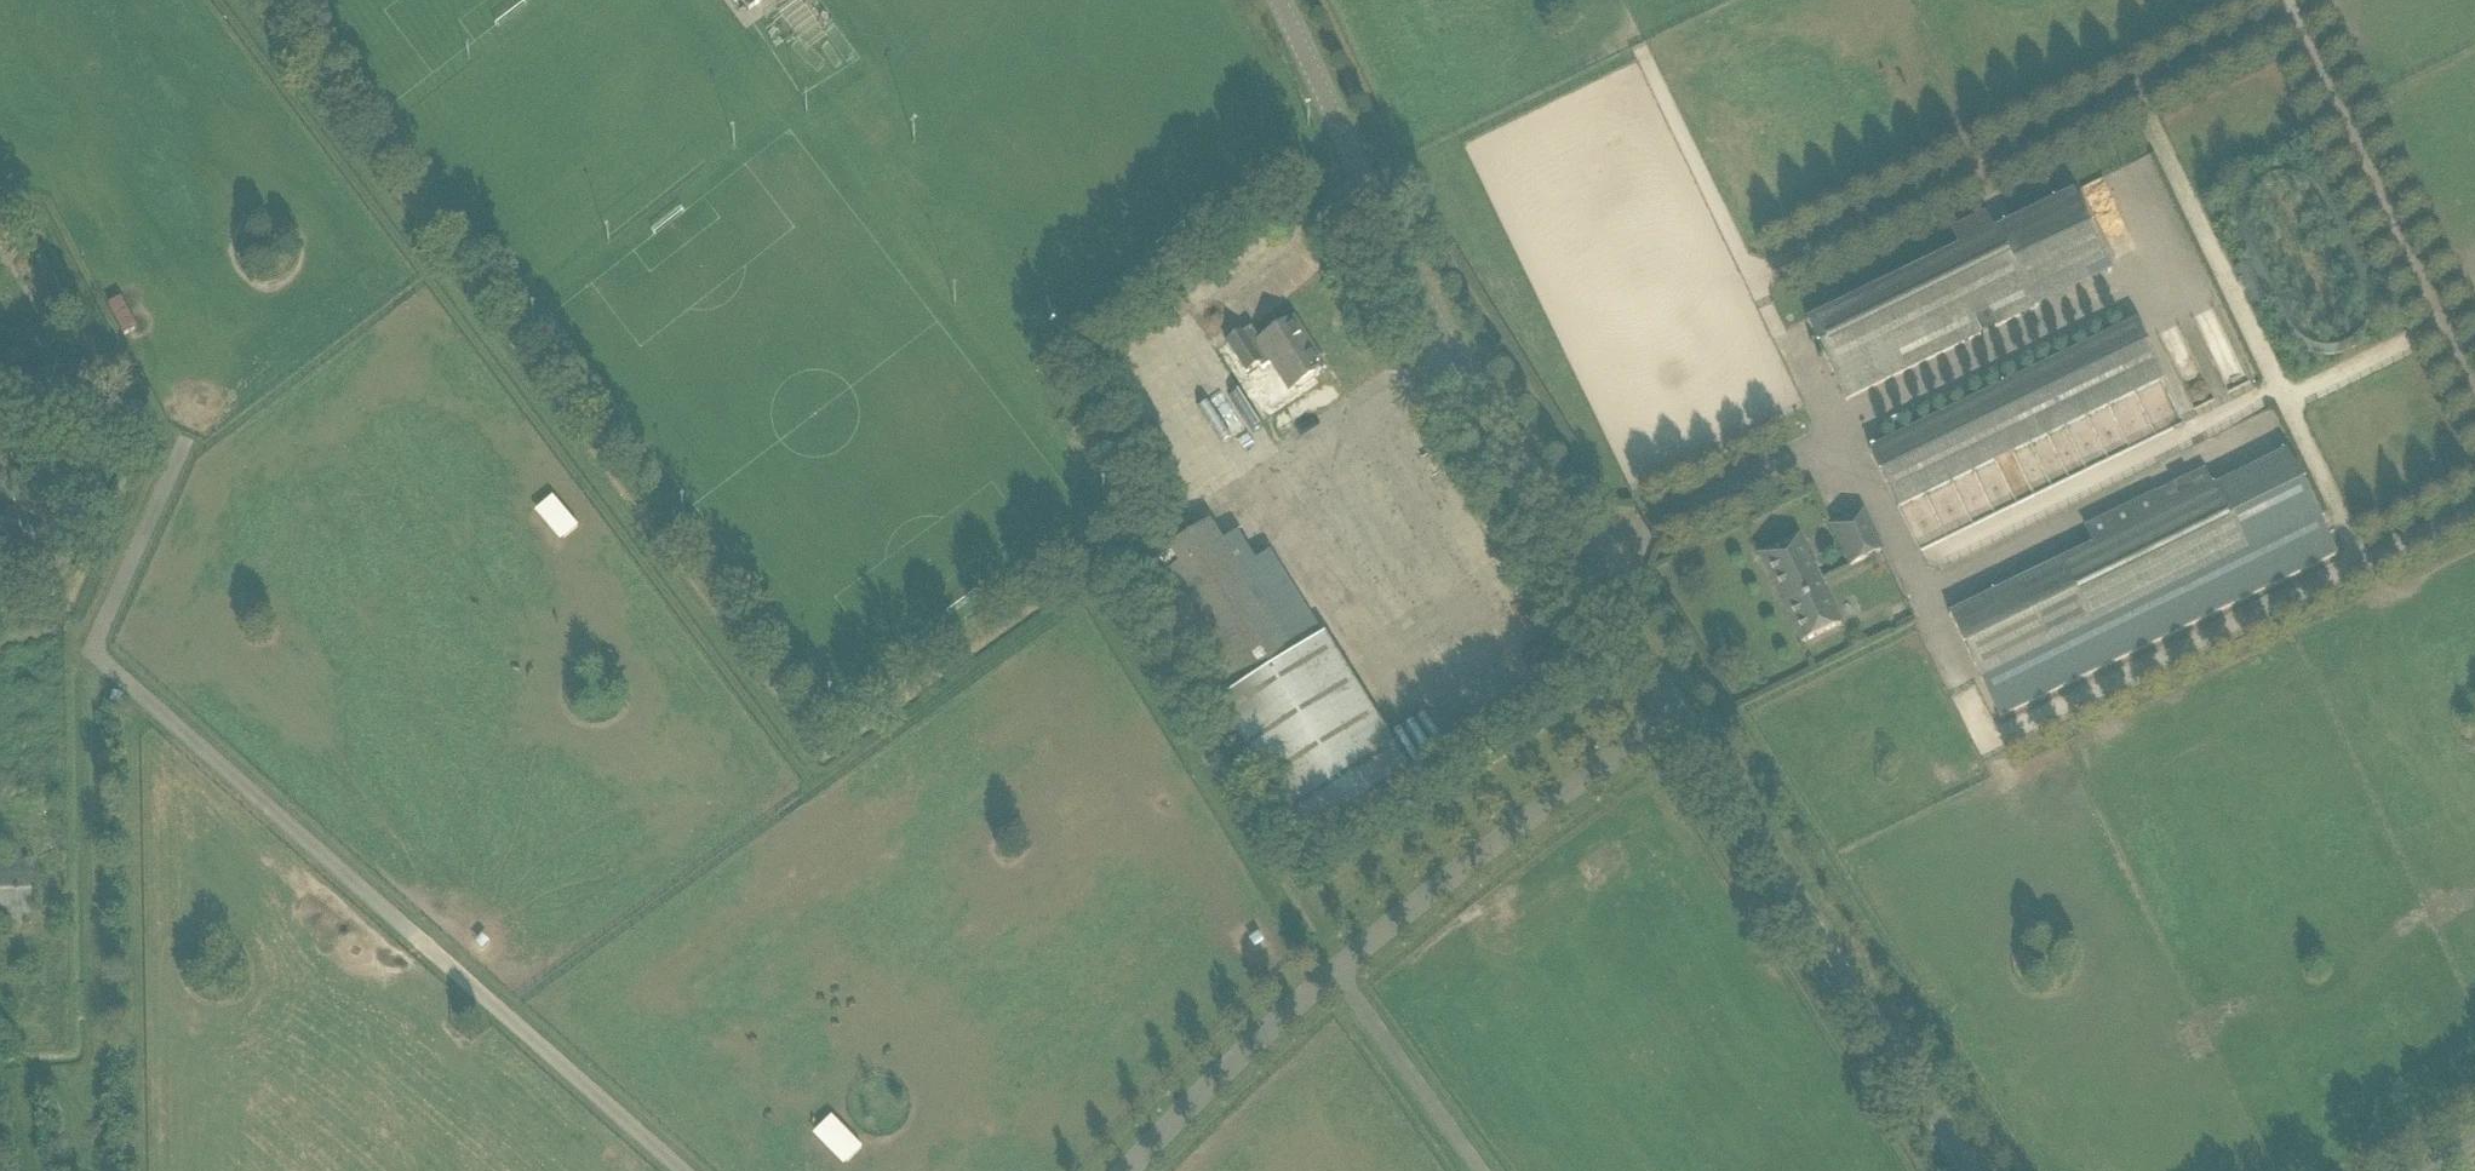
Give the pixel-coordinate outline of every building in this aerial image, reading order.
[(748,11),(763,0),(740,0),(748,11)] [(1958,249),(1829,311),(1807,322),(1846,401),(2112,273),(2073,193),(1993,231),(1985,214),(1949,231),(1958,249)] [(10,236),(0,227),(0,248),(10,236)] [(107,303),(121,335),(137,328),(124,296),(107,303)] [(2226,390),(2250,379),(2215,306),(2196,315),(2218,360),(2213,363),(2226,390)] [(1226,345),(1245,374),(1258,365),(1262,370),(1279,359),(1298,387),(1326,369),(1294,320),(1260,342),(1251,329),(1226,345)] [(1870,451),(1898,509),(2164,381),(2136,324),(1870,451)] [(1999,719),(2336,557),(2286,453),(2212,489),(2204,471),(2085,528),(2094,546),(1949,616),(1999,719)] [(555,491),(533,508),(562,543),(583,526),(555,491)] [(1831,527),(1850,566),(1881,551),(1862,512),(1831,527)] [(24,533),(39,540),(44,529),(29,522),(24,533)] [(1169,550),(1174,557),(1179,566),(1155,583),(1140,593),(1212,707),(1309,859),(1418,789),(1269,554),(1255,563),(1246,547),(1238,534),(1224,543),(1222,539),(1221,540),(1211,524),(1169,550)] [(1759,556),(1780,600),(1819,581),(1798,538),(1759,556)] [(1819,581),(1780,600),(1801,644),(1840,625),(1819,581)] [(1498,694),(1525,696),(1525,684),(1498,683),(1498,694)]
